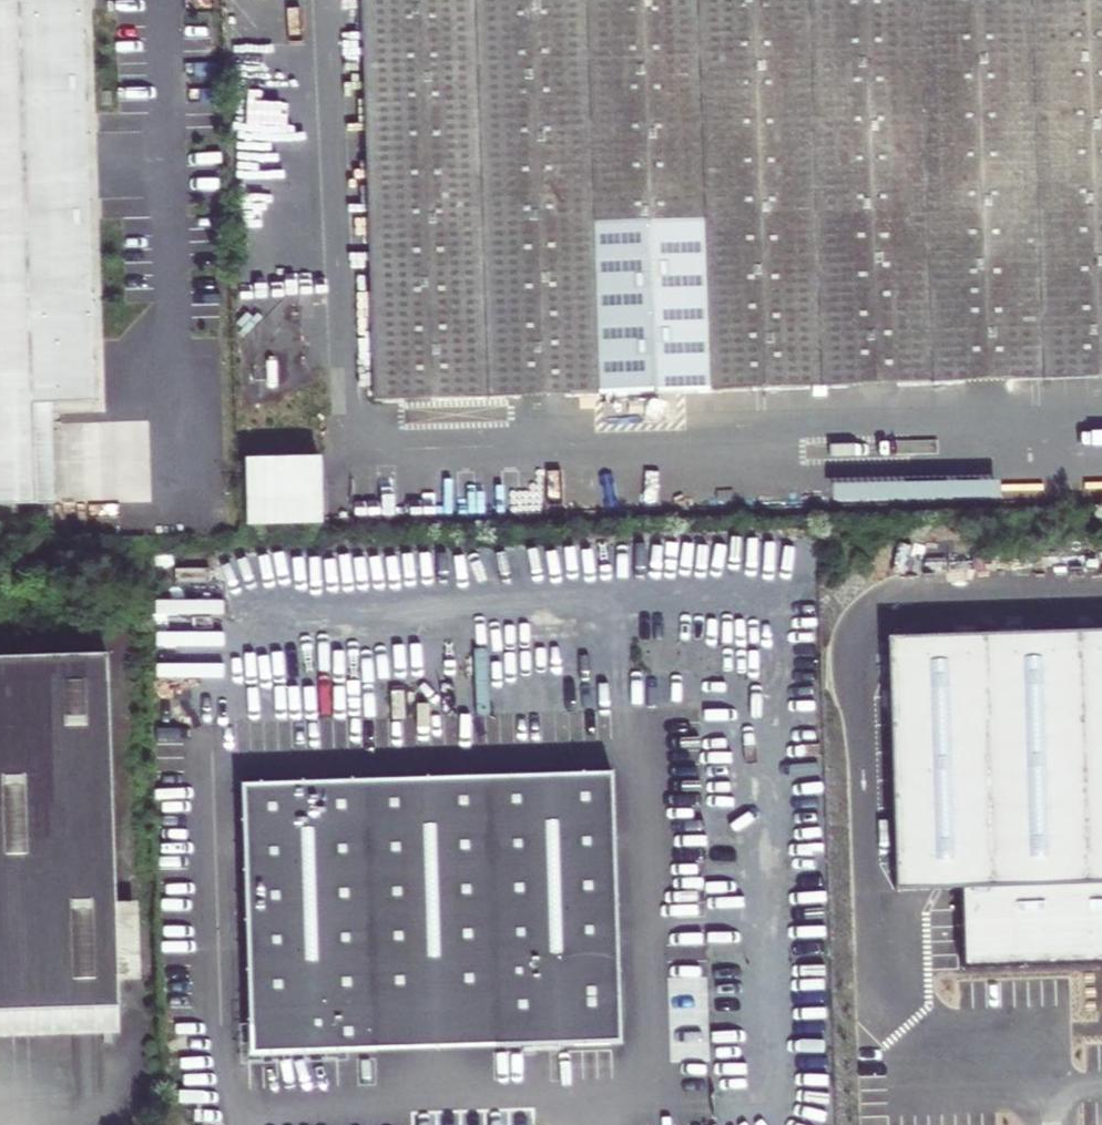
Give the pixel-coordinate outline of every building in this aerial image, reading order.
[(26,511),(20,347),(80,344),(67,0),(0,0),(0,512),(26,511)] [(375,399),(1101,379),(1101,0),(362,0),(375,399)] [(246,529),(322,527),(320,459),(244,461),(246,529)] [(122,1037),(108,656),(0,660),(0,1041),(122,1037)] [(243,802),(242,1064),(616,1059),(612,793),(243,802)]
